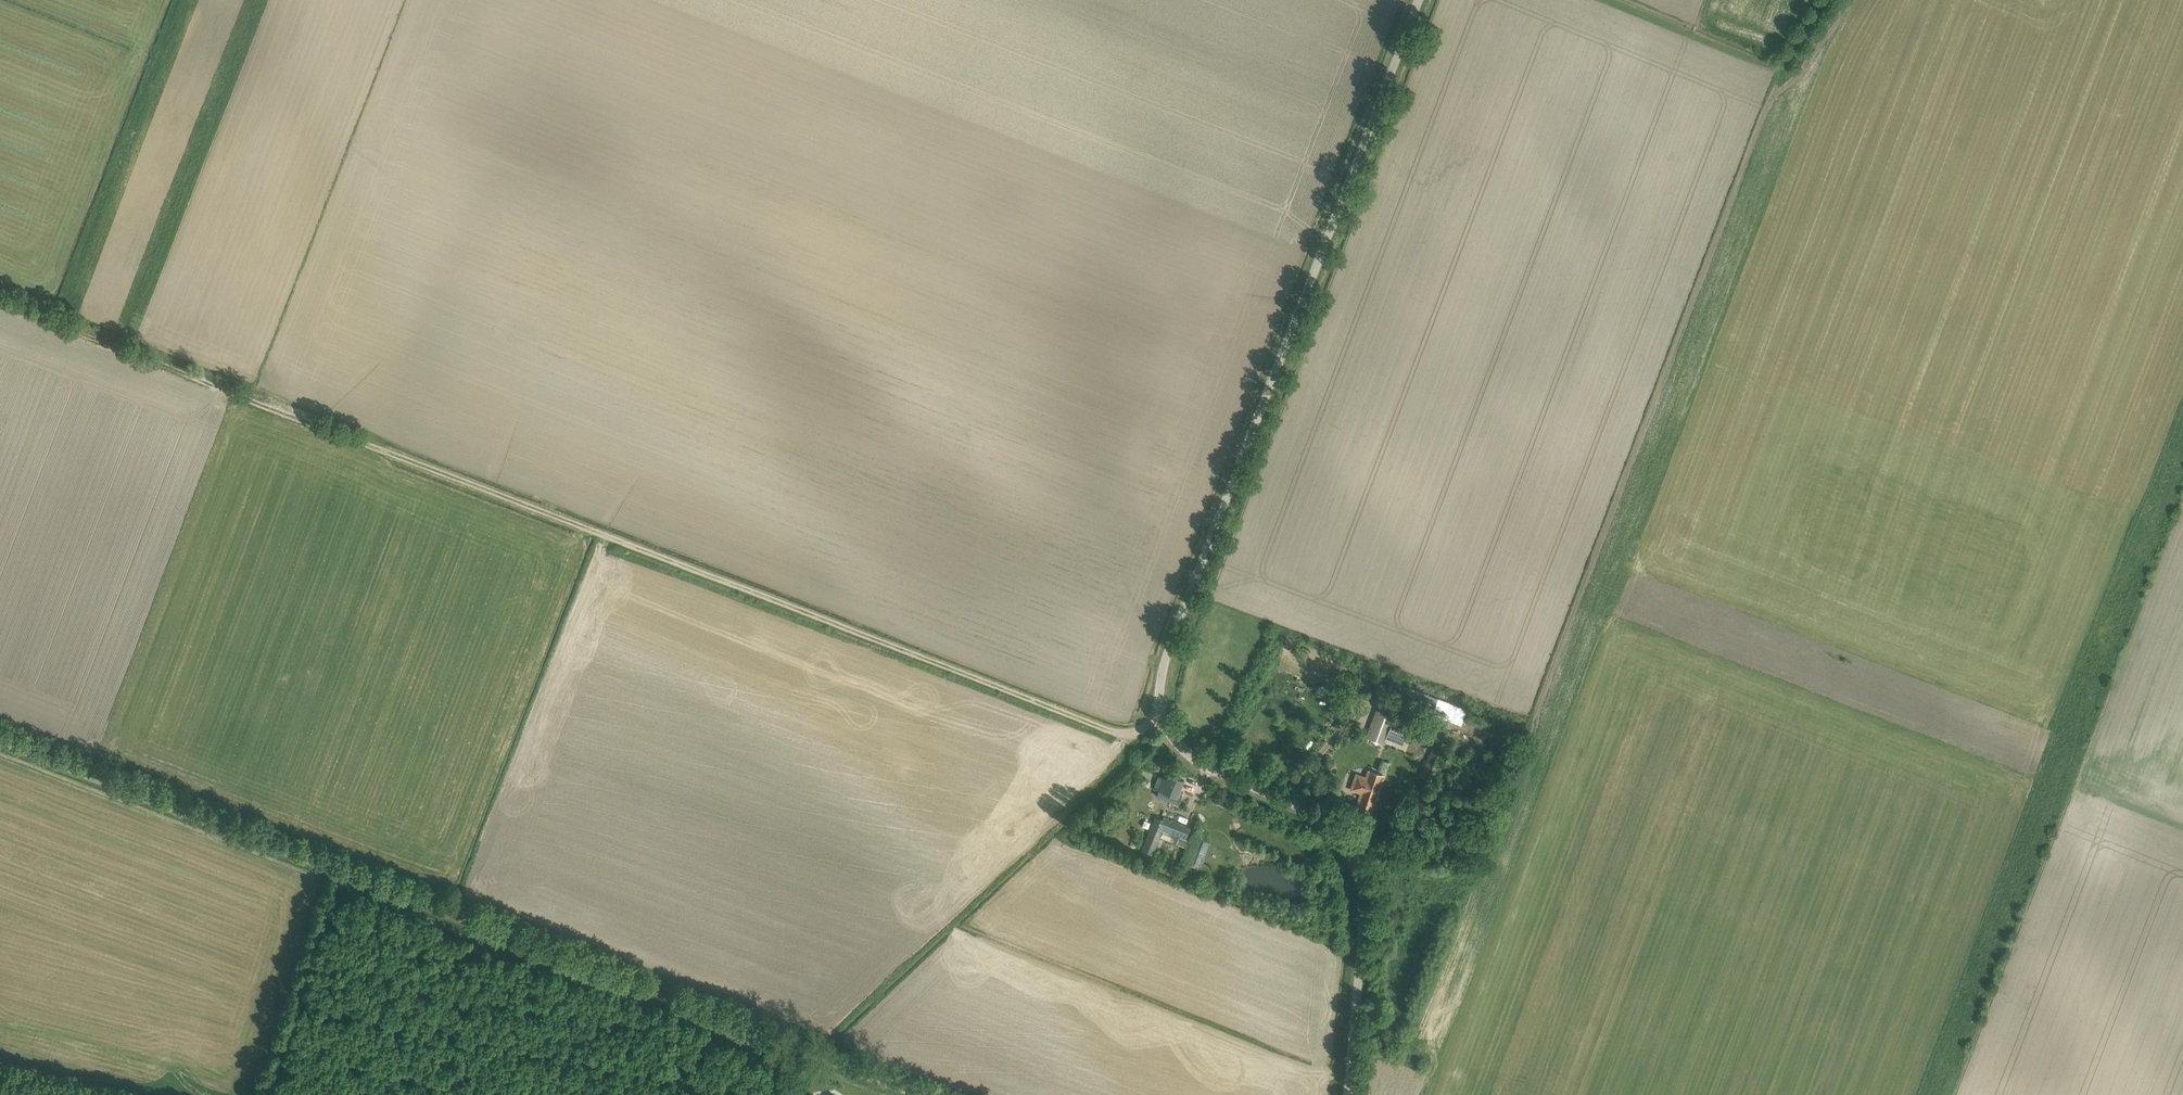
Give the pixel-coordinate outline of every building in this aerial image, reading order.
[(1290,649),(1289,651),(1296,654),(1299,648),(1292,645),(1285,641),(1283,646),(1290,649)] [(1441,762),(1450,743),(1455,732),(1450,730),(1446,741),(1444,740),(1448,732),(1441,729),(1443,725),(1432,721),(1425,737),(1393,724),(1394,721),(1397,712),(1379,705),(1376,715),(1371,727),(1367,735),(1384,742),(1385,740),(1419,754),(1425,741),(1434,744),(1429,756),(1421,775),(1433,780),(1441,762)] [(1386,772),(1389,761),(1380,759),(1377,770),(1386,772)] [(1352,790),(1361,793),(1357,806),(1372,811),(1384,775),(1368,770),(1366,778),(1357,775),(1352,790)] [(1168,773),(1167,778),(1159,775),(1154,787),(1159,789),(1157,795),(1178,804),(1183,791),(1180,790),(1185,780),(1168,773)] [(1095,815),(1090,809),(1076,821),(1091,829),(1093,829),(1096,825),(1096,822),(1095,815)] [(1161,836),(1183,845),(1189,829),(1155,815),(1140,853),(1152,858),(1161,836)]
